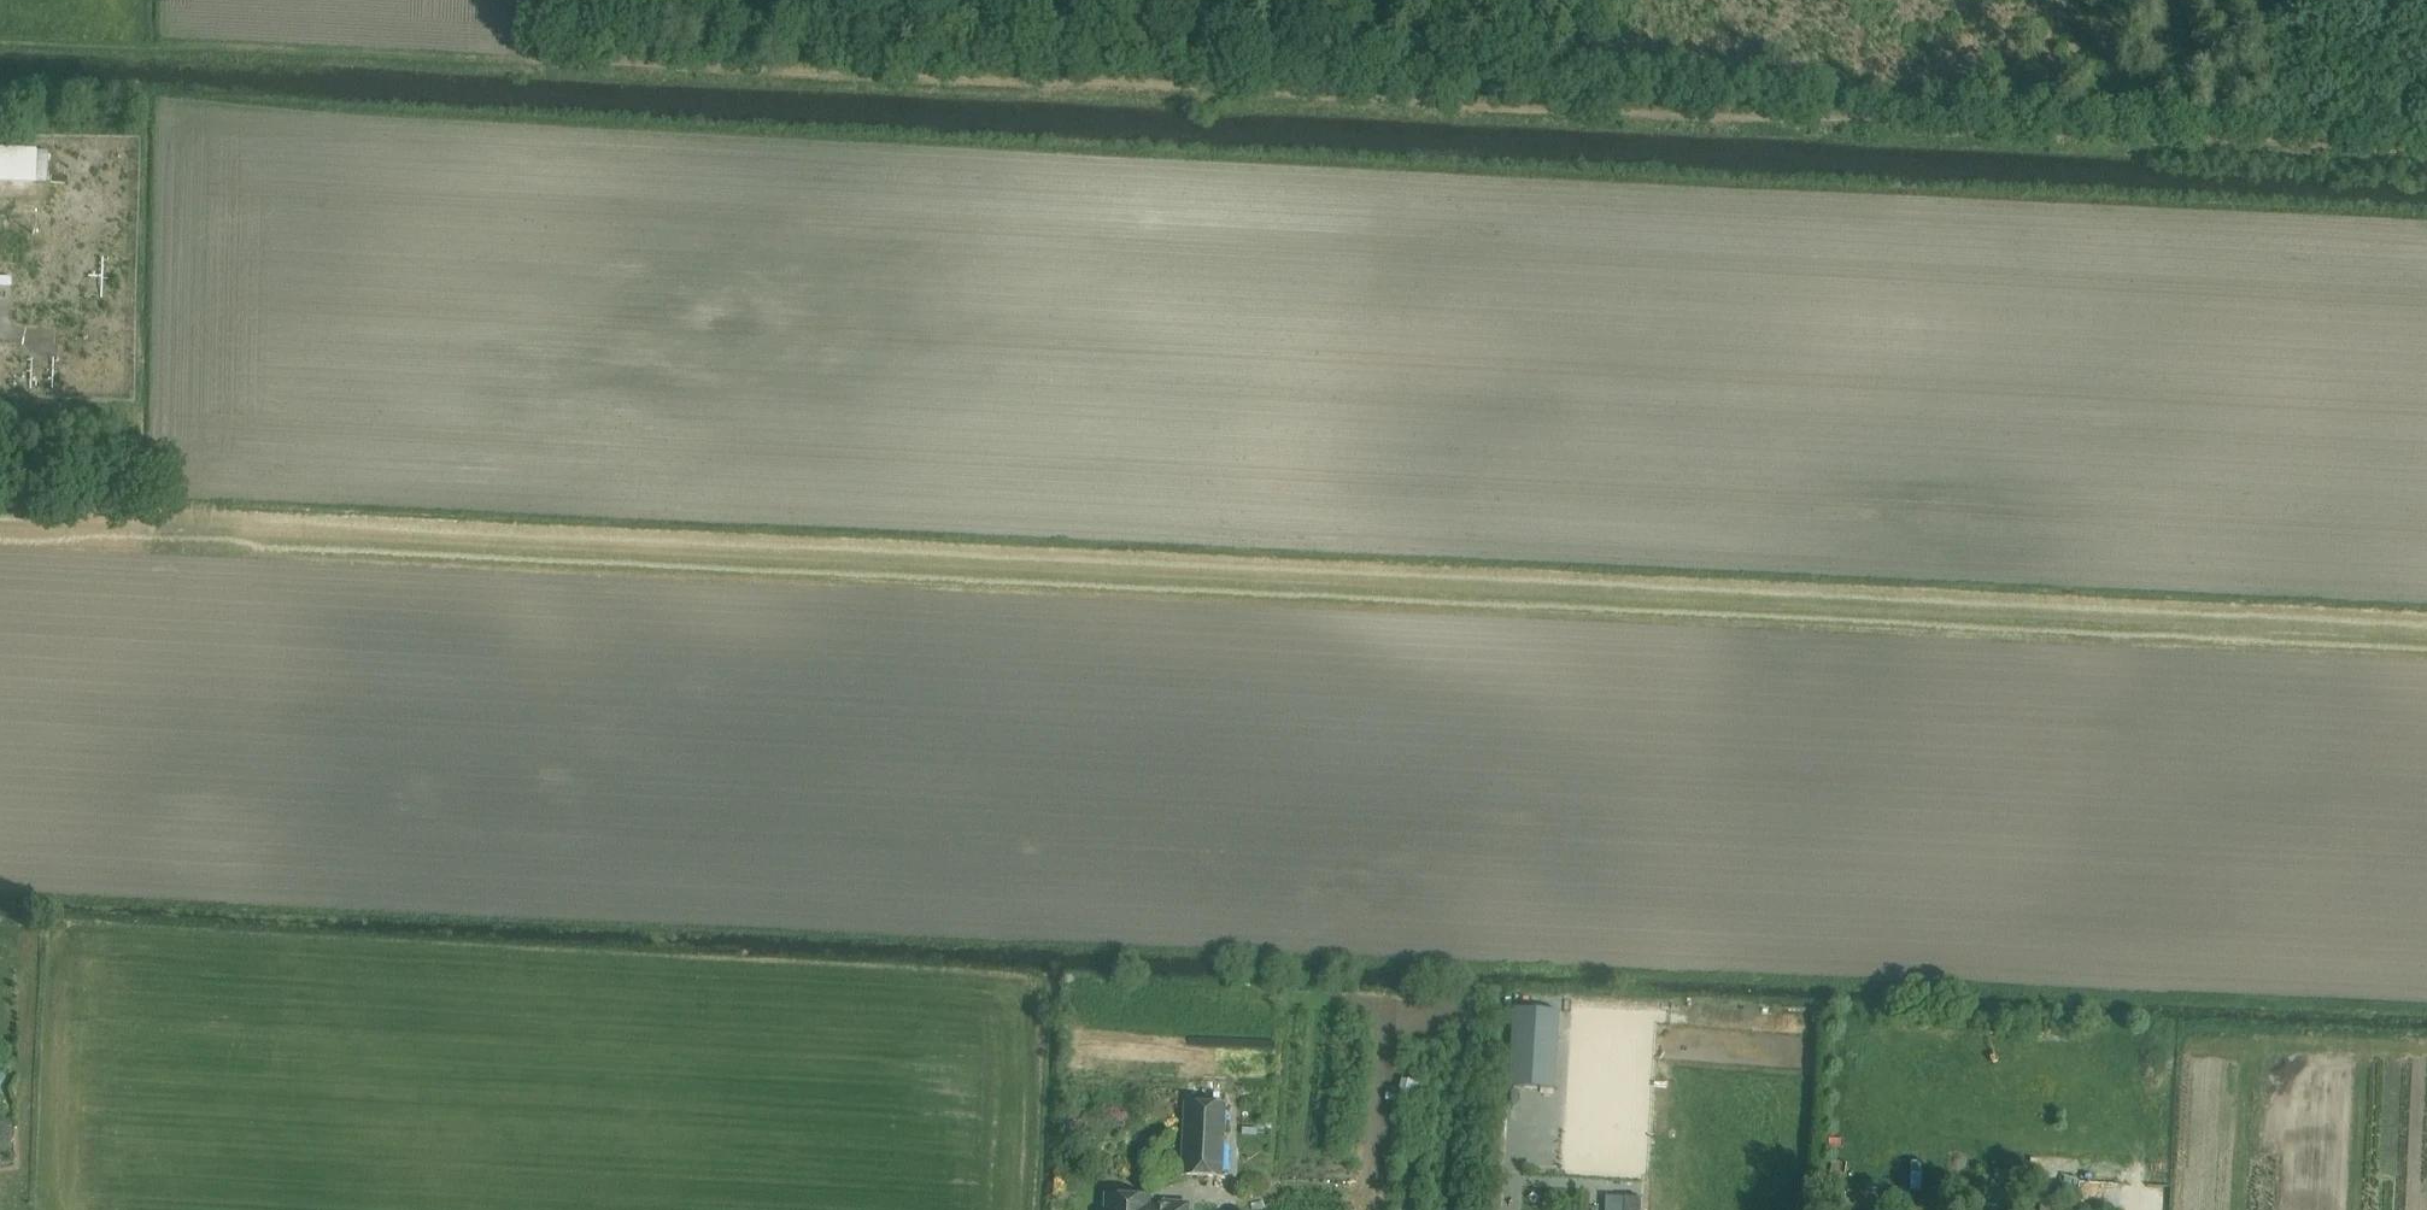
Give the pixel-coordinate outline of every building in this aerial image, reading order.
[(12,178),(11,147),(0,147),(0,178),(12,178)] [(1559,1011),(1515,1008),(1510,1086),(1554,1089),(1559,1011)] [(1219,1176),(1222,1104),(1186,1103),(1182,1174),(1219,1176)] [(1516,1106),(1516,1119),(1539,1119),(1539,1106),(1516,1106)] [(1189,1203),(1152,1201),(1152,1197),(1106,1195),(1105,1209),(1189,1209),(1189,1203)] [(1625,1209),(1641,1209),(1641,1198),(1626,1197),(1625,1209)]
